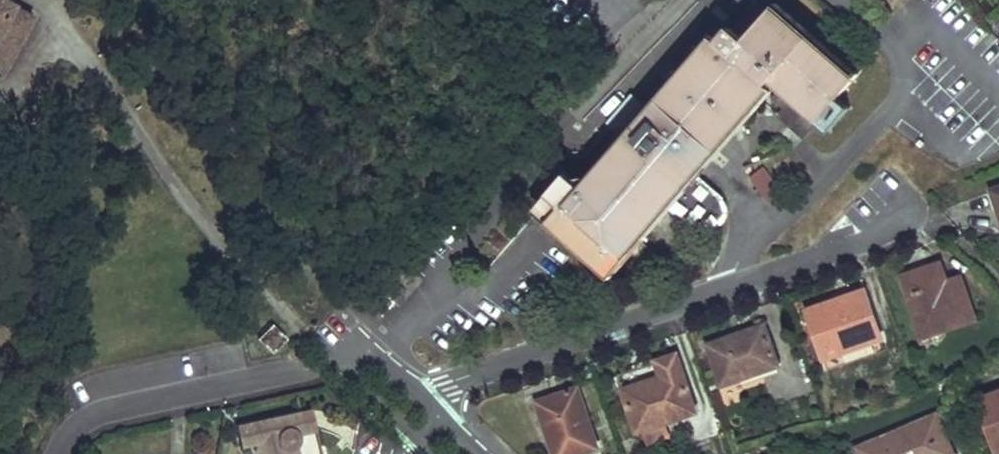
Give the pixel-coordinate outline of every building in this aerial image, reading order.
[(3,74),(34,21),(17,11),(17,10),(0,1),(0,73),(3,74)] [(554,219),(585,246),(617,273),(645,241),(641,237),(671,201),(699,224),(701,222),(713,225),(713,227),(715,227),(715,225),(723,215),(725,215),(725,213),(723,214),(720,200),(722,198),(695,174),(769,88),(775,93),(770,98),(795,119),(789,127),(803,139),(854,81),(772,10),(744,42),(730,29),(718,43),(715,40),(652,113),(626,143),(586,190),(582,186),(554,219)] [(631,95),(605,125),(626,143),(652,113),(631,95)] [(777,171),(774,164),(771,157),(743,167),(749,181),(777,171)] [(961,278),(954,280),(947,282),(942,265),(904,277),(922,335),(974,319),(961,278)] [(879,339),(871,315),(863,291),(807,311),(824,358),(879,339)] [(284,340),(270,326),(256,340),(270,354),(284,340)] [(776,365),(770,346),(764,328),(709,346),(721,383),(776,365)] [(827,369),(883,349),(879,339),(824,358),(827,369)] [(675,354),(666,358),(657,360),(663,378),(624,391),(637,430),(641,429),(665,421),(694,412),(675,354)] [(561,397),(562,399),(540,407),(556,453),(586,453),(599,450),(578,389),(561,396),(561,397)] [(976,400),(995,450),(998,449),(998,391),(976,400)] [(240,424),(245,444),(254,443),(256,453),(298,453),(294,432),(316,426),(312,409),(240,424)] [(936,418),(861,449),(863,453),(951,453),(936,418)] [(646,444),(670,436),(665,421),(641,429),(646,444)]
